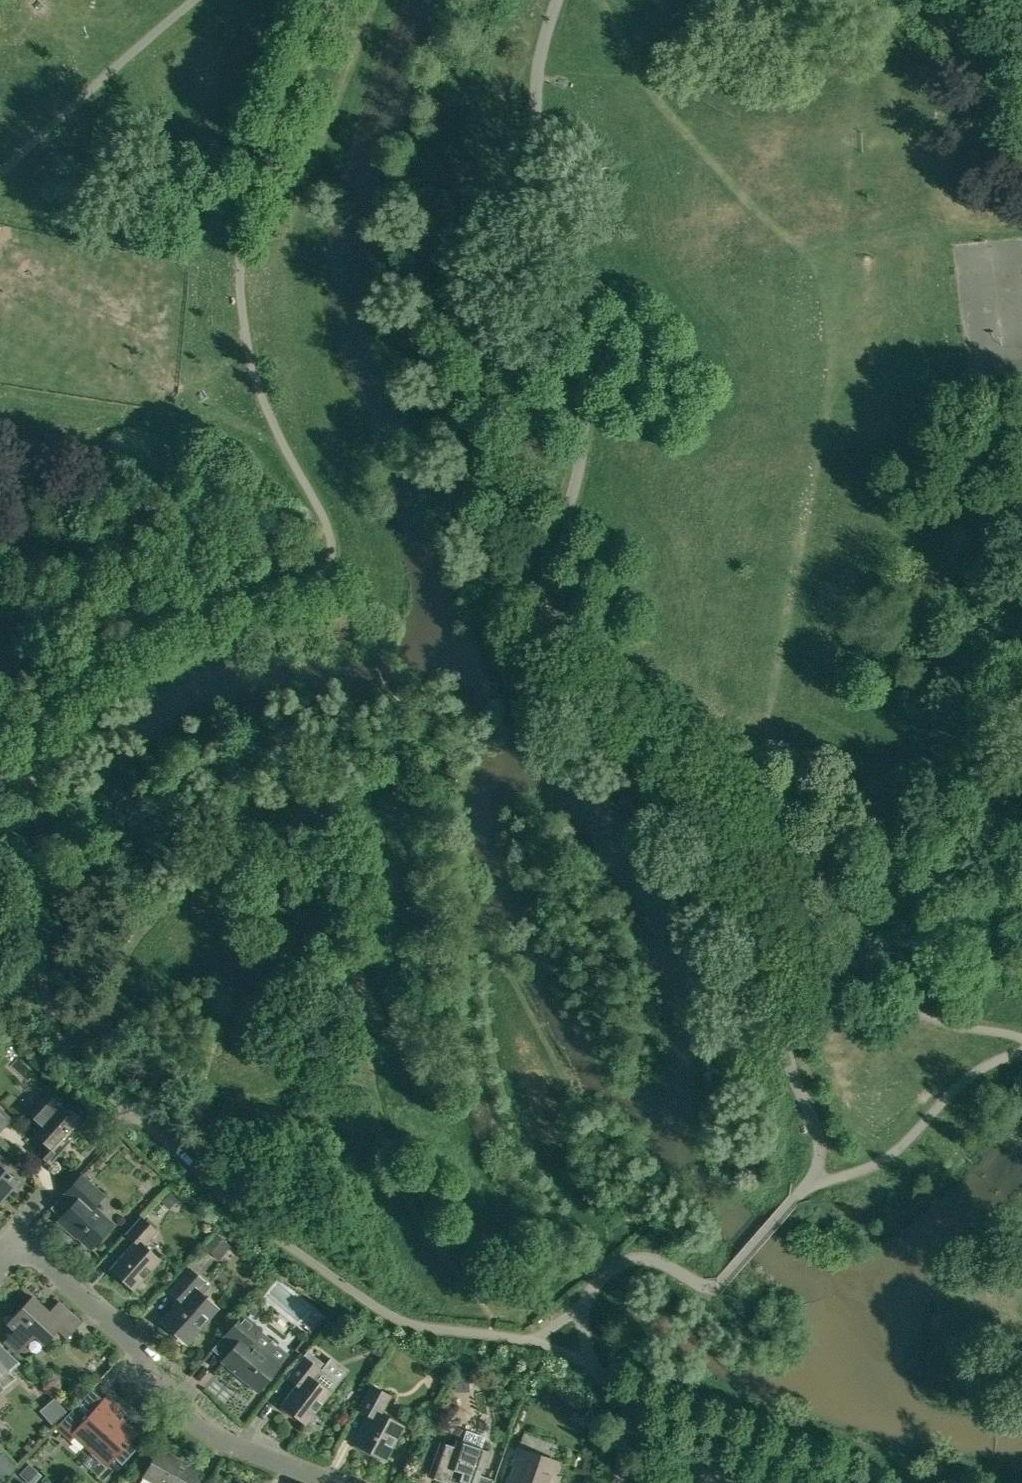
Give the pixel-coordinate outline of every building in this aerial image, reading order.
[(29,1114),(44,1127),(36,1136),(48,1146),(40,1155),(50,1164),(58,1155),(57,1155),(84,1125),(63,1106),(62,1108),(47,1095),(29,1114)] [(0,1111),(0,1131),(11,1121),(0,1111)] [(3,1196),(5,1198),(18,1183),(0,1167),(0,1199),(3,1196)] [(68,1233),(69,1232),(71,1230),(97,1255),(98,1254),(90,1247),(112,1224),(93,1206),(104,1195),(82,1175),(61,1199),(71,1208),(67,1213),(65,1211),(54,1222),(70,1237),(71,1236),(68,1233)] [(125,1234),(134,1243),(110,1270),(139,1296),(140,1295),(133,1289),(159,1260),(144,1246),(158,1231),(141,1217),(125,1234)] [(181,1300),(174,1308),(172,1306),(160,1320),(177,1335),(179,1333),(194,1347),(195,1346),(189,1341),(205,1322),(207,1324),(219,1311),(214,1307),(212,1309),(200,1298),(210,1287),(189,1269),(168,1292),(169,1293),(171,1292),(181,1300)] [(63,1324),(32,1296),(6,1324),(28,1343),(34,1336),(44,1345),(63,1324)] [(236,1346),(222,1363),(257,1392),(279,1364),(251,1341),(261,1328),(244,1315),(225,1338),(236,1346)] [(292,1417),(293,1415),(312,1430),(312,1429),(305,1423),(329,1392),(313,1380),(321,1370),(303,1356),(286,1378),(296,1386),(286,1400),(284,1398),(278,1406),(292,1417)] [(455,1383),(472,1383),(472,1380),(471,1372),(455,1372),(455,1375),(455,1383)] [(371,1416),(355,1445),(383,1460),(385,1457),(392,1460),(392,1459),(386,1456),(402,1425),(381,1414),(391,1396),(371,1386),(358,1410),(371,1416)] [(99,1474),(107,1465),(124,1447),(126,1449),(128,1446),(127,1444),(137,1433),(116,1414),(121,1409),(107,1396),(88,1416),(76,1405),(56,1428),(70,1440),(74,1436),(92,1453),(85,1461),(99,1474)] [(464,1482),(493,1482),(494,1480),(479,1475),(488,1451),(480,1448),(484,1438),(466,1432),(462,1442),(456,1440),(454,1446),(440,1442),(428,1477),(446,1482),(448,1482),(450,1478),(464,1482)] [(201,1472),(159,1448),(144,1477),(140,1482),(194,1482),(201,1472)] [(562,1466),(562,1464),(518,1449),(507,1482),(556,1482),(558,1478),(562,1466)] [(0,1454),(0,1475),(3,1477),(14,1465),(0,1454)] [(21,1475),(28,1482),(37,1482),(43,1477),(30,1465),(21,1475)]
